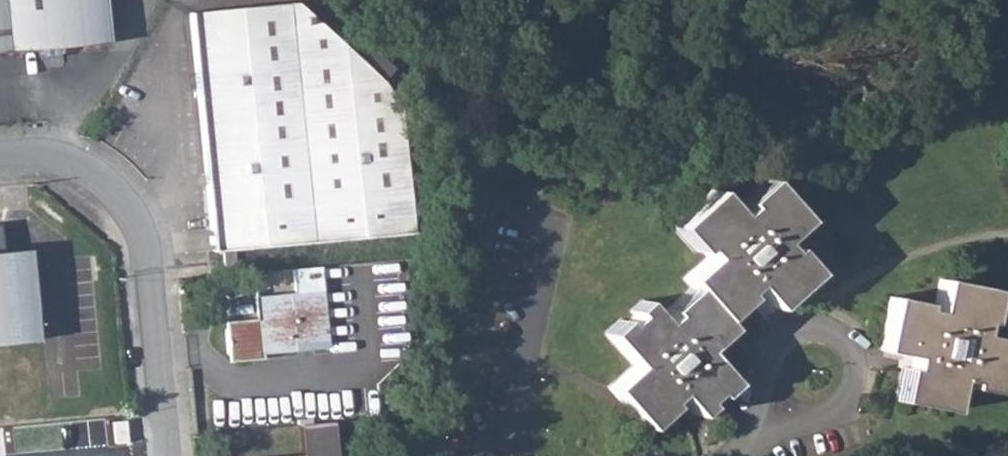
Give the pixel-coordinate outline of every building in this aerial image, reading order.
[(38,49),(61,47),(108,43),(104,0),(0,0),(0,53),(38,49)] [(298,2),(191,13),(212,251),(411,233),(400,110),(383,81),(362,62),(298,2)] [(38,54),(43,59),(56,58),(61,52),(61,47),(38,49),(38,54)] [(362,62),(383,81),(389,73),(369,54),(362,62)] [(685,279),(692,287),(667,310),(671,314),(662,323),(642,300),(631,311),(635,315),(625,324),(621,320),(606,333),(634,366),(609,387),(645,427),(671,406),(667,402),(676,393),(696,415),(708,405),(704,401),(714,392),(717,396),(732,383),(703,350),(727,328),(720,319),(746,297),(743,292),(752,284),(774,307),(814,272),(792,248),(788,251),(780,242),(803,220),(767,180),(743,201),(746,205),(737,214),(716,191),(674,226),(697,251),(701,248),(709,257),(685,279)] [(36,340),(27,249),(0,251),(0,248),(0,343),(36,340)] [(222,252),(223,266),(234,265),(233,251),(222,252)] [(328,367),(329,371),(380,366),(376,324),(402,322),(397,260),(292,269),(294,293),(253,297),(256,319),(232,321),(224,330),(226,353),(235,361),(260,359),(261,374),(328,367)] [(880,350),(910,356),(908,369),(903,368),(896,400),(948,411),(957,378),(969,381),(968,387),(1000,394),(1007,354),(1007,340),(979,334),(981,322),(986,323),(993,289),(940,279),(934,311),(921,309),(922,303),(890,297),(880,350)] [(333,421),(380,417),(377,388),(382,387),(380,366),(329,371),(330,391),(295,394),(299,425),(333,421)] [(299,425),(301,455),(285,455),(336,455),(333,421),(299,425)] [(0,454),(0,455),(91,455),(90,446),(0,454)]
